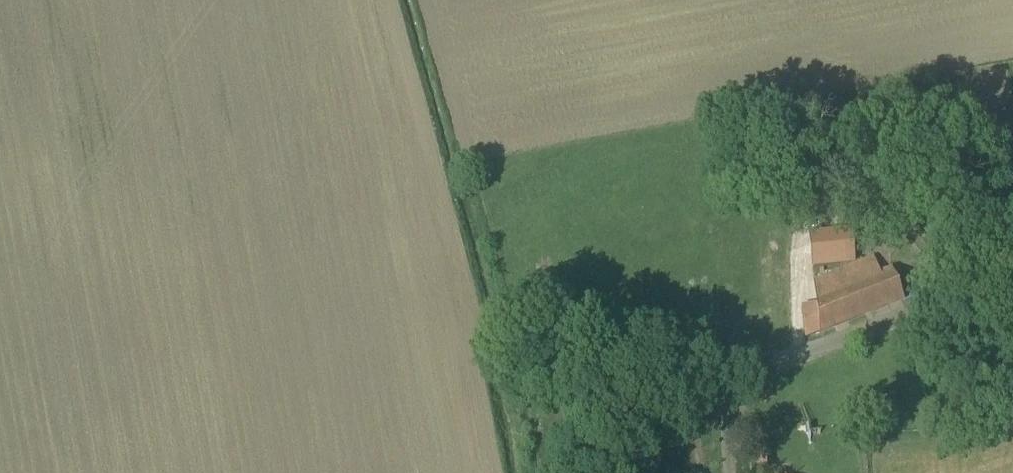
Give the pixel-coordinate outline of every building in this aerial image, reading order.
[(808,238),(811,267),(855,264),(852,235),(808,238)] [(874,260),(816,283),(821,332),(903,300),(892,272),(881,276),(874,260)]
